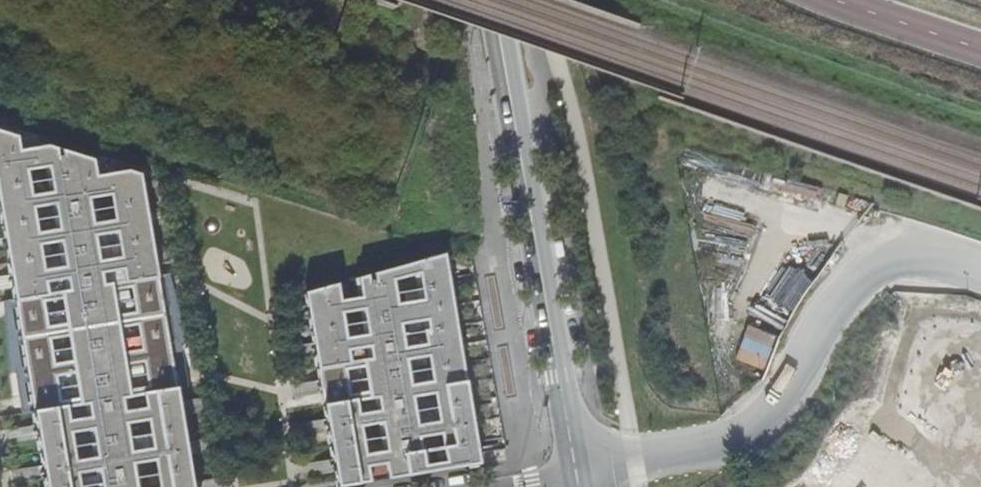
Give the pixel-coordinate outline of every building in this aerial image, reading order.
[(171,364),(144,180),(0,137),(0,175),(30,388),(31,397),(43,486),(190,486),(173,373),(171,364)] [(458,470),(455,454),(473,451),(447,256),(318,292),(304,296),(310,340),(312,350),(331,486),(357,486),(423,476),(458,470)] [(752,312),(733,357),(763,370),(782,325),(752,312)]
